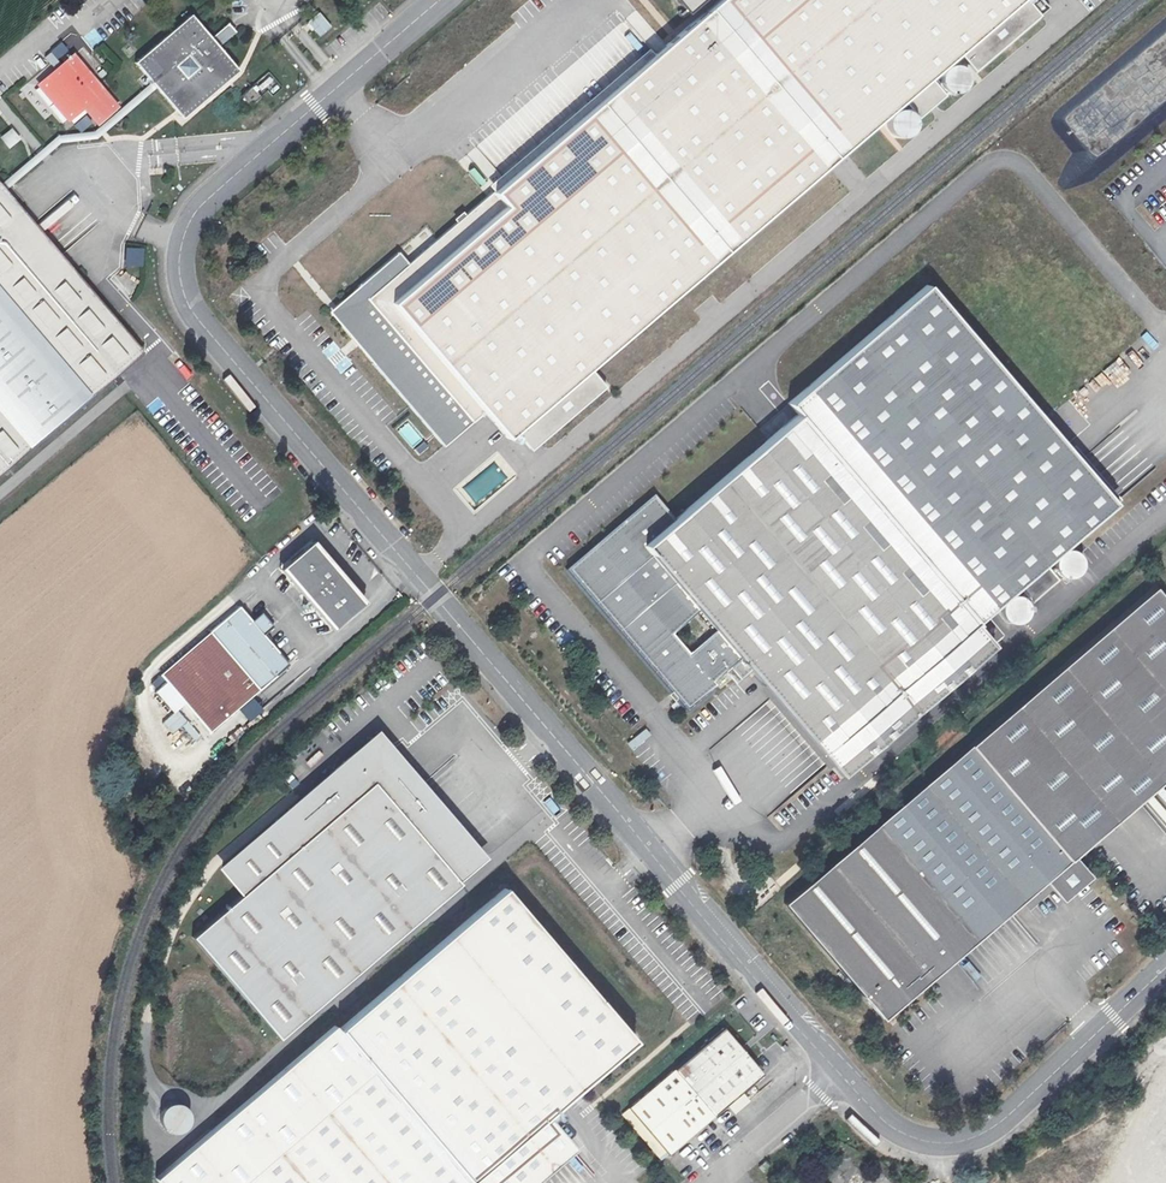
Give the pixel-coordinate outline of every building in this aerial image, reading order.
[(498,188),(489,176),(448,212),(457,223),(409,264),(400,253),(332,312),(449,449),(476,425),(495,447),(1018,0),(718,0),(498,188)] [(687,9),(697,0),(679,0),(687,9)] [(321,37),(333,26),(319,12),(308,23),(321,37)] [(219,48),(210,37),(191,15),(135,63),(182,119),(238,71),(219,48)] [(585,20),(578,23),(594,58),(613,49),(599,19),(587,25),(585,20)] [(223,26),(210,37),(219,48),(232,37),(223,26)] [(627,27),(612,41),(623,54),(639,39),(627,27)] [(39,85),(68,119),(80,132),(94,119),(99,124),(118,108),(102,90),(73,56),(39,85)] [(251,106),(261,97),(252,87),(241,96),(251,106)] [(9,149),(22,140),(13,128),(0,137),(9,149)] [(24,213),(0,185),(0,471),(142,350),(70,267),(59,276),(12,222),(24,213)] [(70,267),(24,213),(12,222),(59,276),(70,267)] [(124,265),(142,268),(145,249),(126,246),(124,265)] [(974,623),(1113,507),(927,291),(791,409),(802,421),(651,553),(675,582),(620,629),(673,692),(670,694),(675,701),(679,698),(688,709),(716,684),(713,681),(741,658),(842,776),(994,646),(974,623)] [(408,423),(399,430),(407,441),(416,434),(408,423)] [(276,570),(327,630),(362,603),(310,542),(276,570)] [(1120,616),(981,735),(784,904),(883,1019),(934,975),(930,972),(1018,896),(1022,901),(1044,881),(1073,857),(1165,777),(1165,602),(1154,588),(1120,616)] [(238,709),(252,697),(289,665),(263,635),(273,626),(262,613),(252,621),(240,608),(162,675),(168,683),(157,692),(175,714),(187,704),(210,732),(238,709)] [(707,733),(737,708),(724,694),(695,719),(707,733)] [(246,718),(260,706),(252,697),(238,709),(246,718)] [(359,751),(361,751),(367,758),(367,764),(382,765),(382,760),(390,753),(392,755),(395,757),(397,759),(376,735),(351,756),(354,754),(356,753),(359,751)] [(351,756),(349,758),(335,770),(336,771),(223,868),(244,893),(192,937),(279,1038),(459,884),(453,876),(471,859),(405,782),(412,776),(399,761),(397,759),(395,757),(392,755),(390,753),(382,760),(382,765),(367,764),(367,758),(361,751),(359,751),(356,753),(354,754),(351,756)] [(405,782),(471,859),(478,854),(412,776),(405,782)] [(780,822),(796,809),(793,804),(777,817),(780,822)] [(1073,857),(1044,881),(1062,901),(1090,877),(1073,857)] [(749,903),(757,897),(742,879),(734,886),(749,903)] [(495,896),(584,1000),(595,990),(506,886),(495,896)] [(495,896),(330,1036),(326,1031),(150,1182),(549,1182),(575,1161),(551,1134),(647,1052),(595,990),(584,1000),(495,896)] [(930,972),(934,975),(1022,901),(1018,896),(930,972)] [(641,1122),(668,1153),(762,1074),(723,1028),(629,1108),(630,1108),(623,1114),(635,1127),(641,1122)] [(729,1106),(735,1114),(750,1101),(744,1094),(729,1106)] [(163,1108),(166,1135),(193,1133),(191,1106),(163,1108)] [(641,1122),(635,1127),(662,1159),(668,1153),(641,1122)] [(763,1172),(770,1166),(765,1162),(759,1167),(763,1172)]
